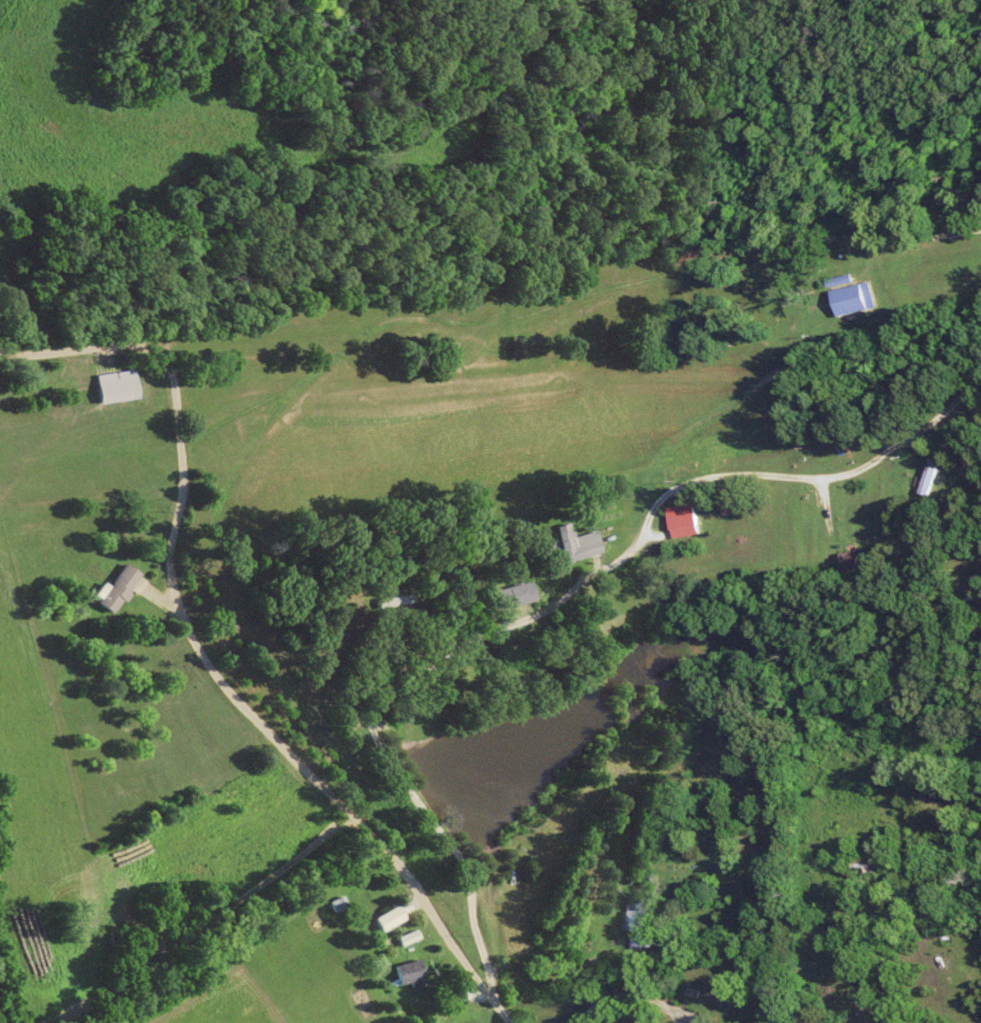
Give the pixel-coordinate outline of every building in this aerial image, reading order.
[(831,292),(836,318),(876,309),(870,283),(831,292)] [(97,375),(100,403),(140,399),(137,371),(97,375)] [(700,535),(696,505),(669,509),(674,539),(700,535)] [(112,587),(105,583),(95,598),(118,613),(143,574),(127,564),(112,587)] [(516,587),(496,591),(500,610),(539,602),(535,581),(527,583),(524,567),(512,570),(516,587)] [(656,947),(655,901),(632,902),(632,911),(625,911),(626,930),(634,930),(635,948),(656,947)] [(374,917),(382,932),(407,919),(399,904),(374,917)] [(399,937),(403,946),(422,938),(418,929),(399,937)] [(414,986),(428,983),(423,959),(396,964),(399,984),(413,981),(414,986)]
